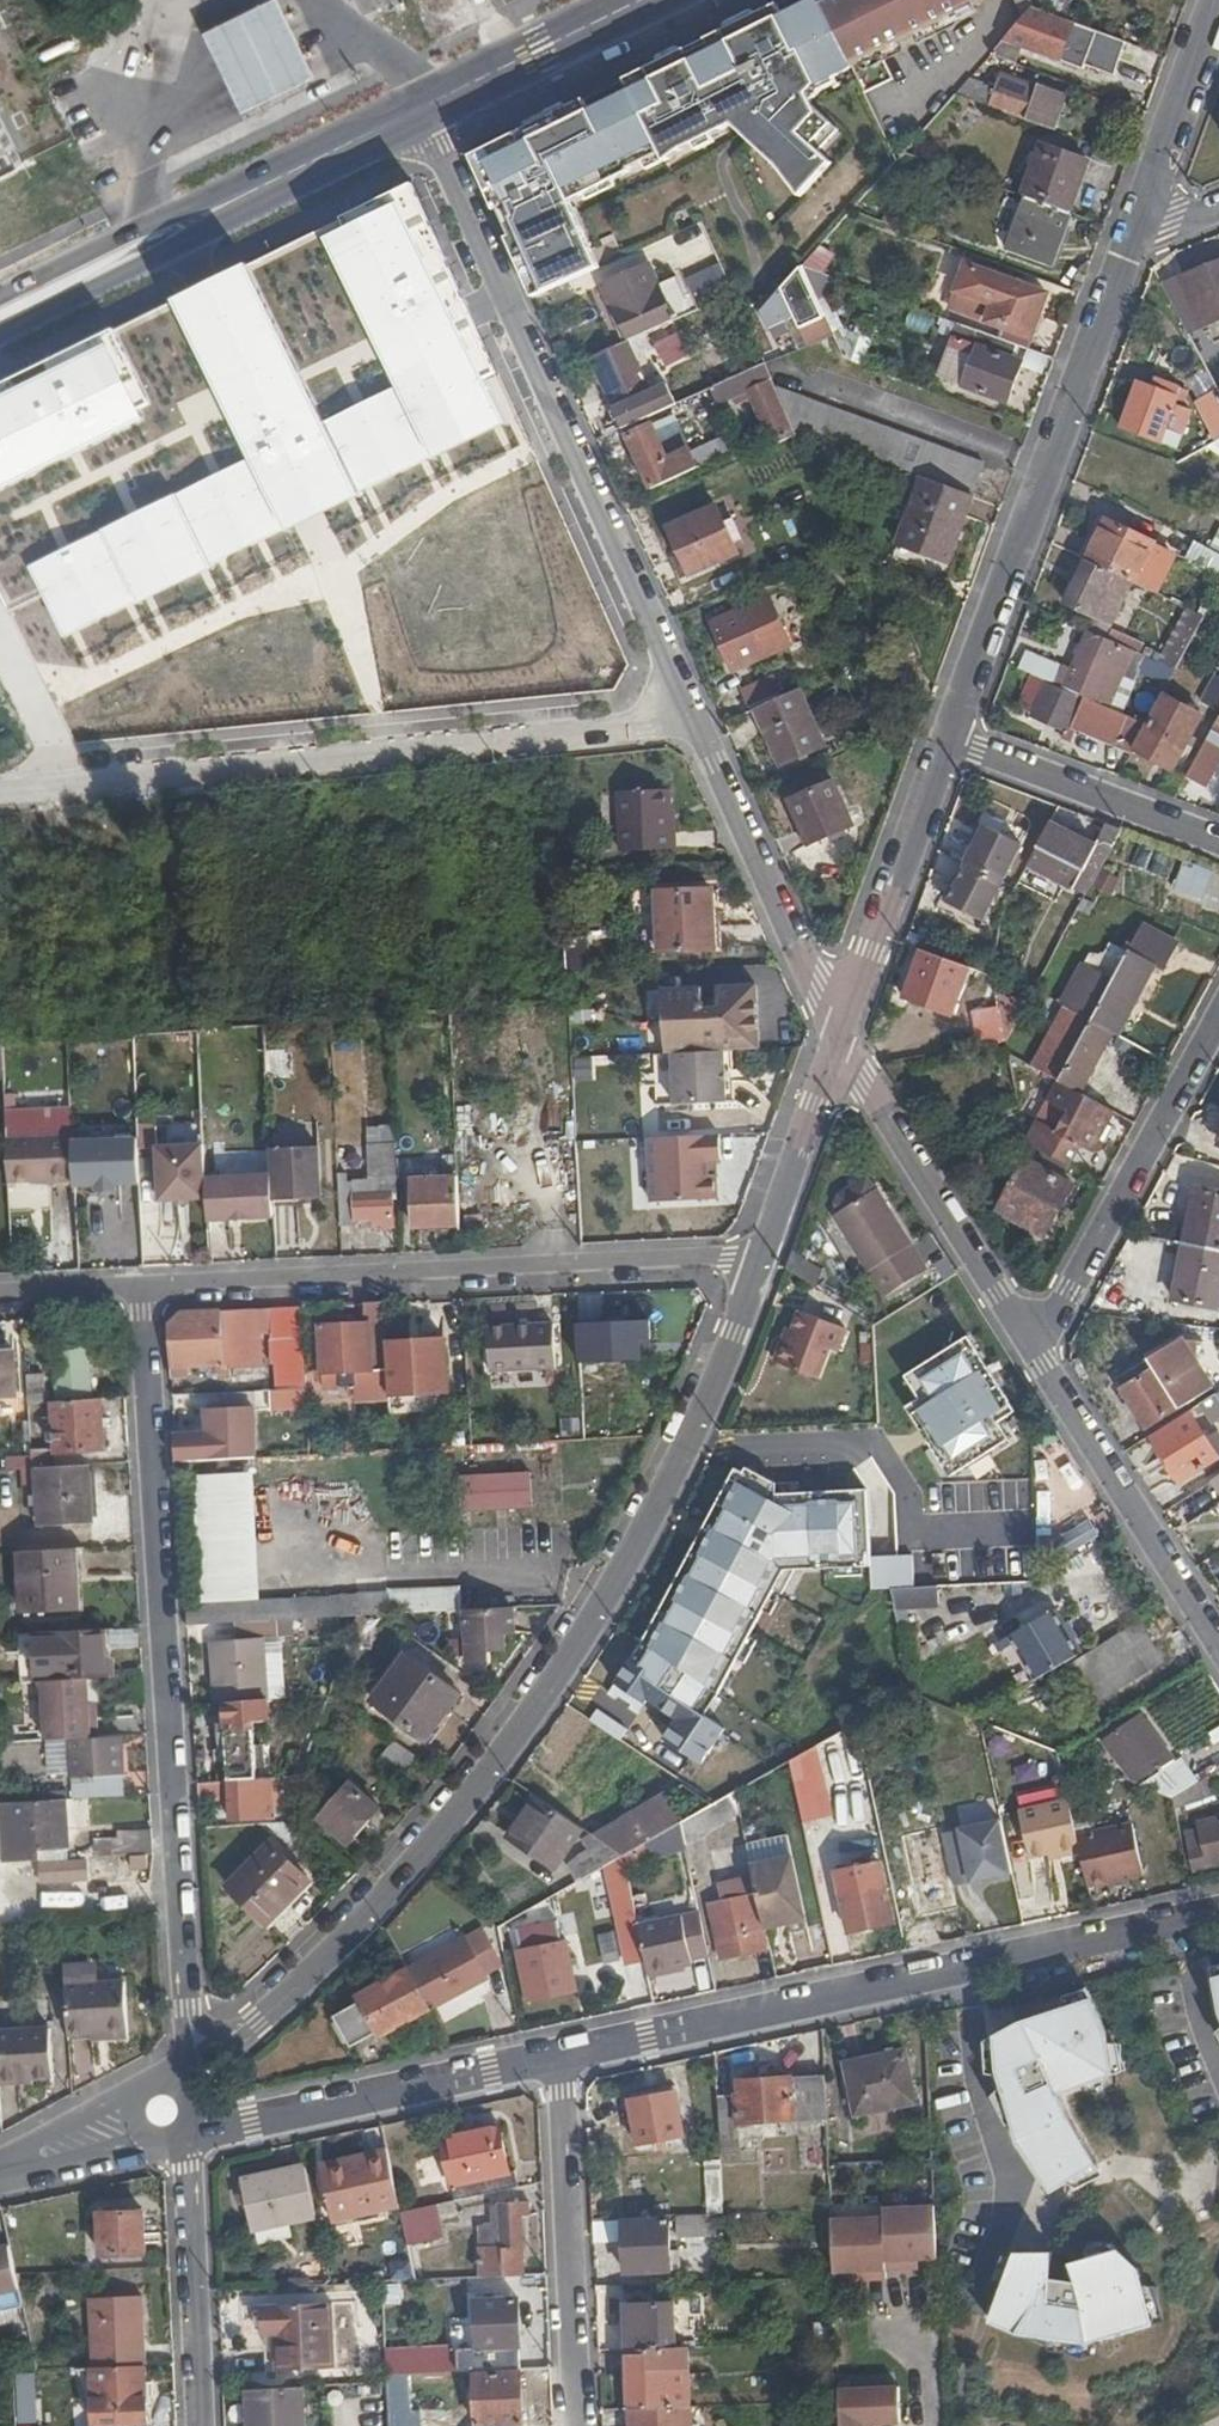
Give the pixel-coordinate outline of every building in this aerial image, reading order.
[(283,0),(269,0),(207,30),(246,109),(319,74),(283,0)] [(471,154),(534,296),(600,267),(570,200),(631,170),(630,168),(661,153),(665,161),(682,150),(733,125),(775,163),(802,196),(833,163),(814,145),(833,124),(814,108),(808,94),(817,84),(853,67),(821,2),(820,0),(817,0),(784,16),(778,4),(625,79),(632,91),(591,111),(585,99),(471,154)] [(821,2),(853,67),(881,53),(941,23),(987,0),(824,0),(821,2)] [(1028,0),(1011,0),(1021,21),(1032,8),(1028,0)] [(1072,0),(1051,0),(1047,9),(1066,16),(1072,0)] [(1122,65),(1129,44),(1032,8),(1021,21),(1005,39),(1084,67),(1085,62),(1104,68),(1107,61),(1122,65)] [(881,53),(853,67),(860,82),(866,94),(894,79),(881,53)] [(1001,73),(991,104),(1054,126),(1064,94),(1001,73)] [(1041,145),(1022,196),(1025,198),(1067,213),(1087,161),(1041,145)] [(1007,249),(1048,264),(1060,232),(1067,213),(1025,198),(1007,249)] [(398,209),(326,242),(398,388),(330,421),(255,263),(178,301),(250,457),(35,566),(67,636),(506,426),(398,209)] [(1066,235),(1060,232),(1048,264),(1054,267),(1066,235)] [(831,253),(817,249),(803,265),(825,273),(831,253)] [(1165,256),(1151,271),(1183,331),(1198,325),(1179,279),(1169,255),(1165,256)] [(965,263),(950,306),(1030,336),(1047,293),(965,263)] [(1218,320),(1218,263),(1179,279),(1198,325),(1199,329),(1218,320)] [(698,296),(729,286),(723,264),(691,274),(698,296)] [(602,287),(626,342),(675,320),(650,265),(602,287)] [(823,317),(800,268),(759,311),(768,330),(795,317),(800,327),(823,317)] [(745,327),(737,308),(723,314),(732,333),(745,327)] [(1004,400),(1024,348),(955,322),(950,336),(977,346),(963,384),(1004,400)] [(636,363),(626,342),(592,357),(623,426),(667,406),(645,360),(636,363)] [(112,346),(0,401),(0,496),(149,423),(112,346)] [(746,387),(776,378),(772,364),(742,374),(746,387)] [(1190,377),(1205,405),(1218,397),(1218,393),(1206,369),(1190,377)] [(781,371),(775,387),(805,398),(812,381),(781,371)] [(749,390),(773,444),(797,434),(795,430),(775,387),(772,380),(749,390)] [(1175,397),(1136,384),(1121,428),(1159,441),(1163,430),(1172,405),(1175,397)] [(805,398),(775,387),(795,430),(921,476),(970,494),(981,464),(805,398)] [(1197,413),(1212,444),(1218,440),(1218,402),(1197,413)] [(1190,411),(1172,405),(1163,430),(1181,437),(1190,411)] [(625,435),(648,489),(697,467),(688,447),(666,456),(651,423),(625,435)] [(947,564),(973,495),(970,494),(921,476),(895,546),(947,564)] [(737,554),(716,505),(667,526),(688,576),(737,554)] [(1104,518),(1084,558),(1130,581),(1132,582),(1152,542),(1104,518)] [(1210,551),(1218,556),(1218,535),(1210,551)] [(1157,545),(1152,542),(1132,582),(1159,595),(1178,556),(1156,545),(1157,545)] [(1210,551),(1202,547),(1190,568),(1218,584),(1218,556),(1210,551)] [(1068,569),(1077,573),(1083,560),(1074,556),(1068,569)] [(1109,622),(1130,581),(1084,558),(1083,560),(1077,573),(1076,575),(1082,578),(1078,588),(1071,584),(1064,600),(1109,622)] [(1082,578),(1076,575),(1071,584),(1078,588),(1082,578)] [(748,619),(773,608),(766,593),(741,604),(748,619)] [(748,619),(741,604),(710,619),(727,657),(758,644),(756,639),(781,628),(773,608),(748,619)] [(1182,666),(1207,615),(1189,606),(1164,657),(1182,666)] [(758,644),(784,634),(781,628),(756,639),(758,644)] [(1089,629),(1063,688),(1082,696),(1095,701),(1118,643),(1089,629)] [(1135,670),(1167,684),(1175,669),(1142,653),(1135,670)] [(743,694),(750,710),(755,708),(782,696),(775,680),(743,694)] [(1071,721),(1133,747),(1146,722),(1095,701),(1082,696),(1063,688),(1046,681),(1031,715),(1068,730),(1071,721)] [(824,744),(799,688),(782,696),(755,708),(781,764),(824,744)] [(1202,715),(1162,693),(1146,722),(1133,747),(1173,769),(1202,715)] [(1210,729),(1218,734),(1218,712),(1210,729)] [(1203,742),(1184,775),(1203,785),(1218,756),(1218,751),(1203,742)] [(852,824),(833,781),(792,799),(810,841),(852,824)] [(671,812),(670,787),(617,790),(620,850),(677,848),(676,812),(671,812)] [(964,859),(999,878),(1019,841),(982,822),(962,858),(964,859)] [(1028,868),(1086,895),(1121,828),(1105,822),(1093,843),(1051,822),(1028,868)] [(964,859),(943,898),(978,917),(999,878),(964,859)] [(1184,863),(1175,892),(1218,906),(1218,874),(1184,863)] [(715,946),(711,887),(659,890),(662,950),(715,946)] [(1143,926),(1120,966),(1151,977),(1157,967),(1163,970),(1177,945),(1143,926)] [(628,957),(627,929),(605,930),(606,958),(628,957)] [(570,971),(592,971),(592,945),(569,946),(570,971)] [(970,976),(920,957),(905,996),(955,1015),(970,976)] [(1080,961),(1058,1003),(1063,1006),(1110,1030),(1123,1006),(1133,1011),(1151,977),(1120,966),(1113,979),(1080,961)] [(700,985),(662,987),(665,1052),(676,1052),(727,1049),(758,1048),(755,983),(716,985),(717,1005),(701,1006),(700,985)] [(1080,1093),(1113,1032),(1110,1030),(1063,1006),(1031,1066),(1058,1081),(1080,1093)] [(1123,1006),(1110,1030),(1113,1032),(1120,1035),(1133,1011),(1123,1006)] [(970,1015),(937,1022),(940,1037),(973,1031),(970,1015)] [(679,1103),(730,1100),(727,1049),(676,1052),(679,1103)] [(577,1080),(595,1079),(593,1057),(575,1058),(577,1080)] [(1026,1141),(1068,1164),(1080,1143),(1092,1150),(1113,1110),(1080,1093),(1058,1081),(1048,1099),(1070,1110),(1059,1131),(1038,1119),(1026,1141)] [(721,1133),(649,1136),(652,1201),(718,1197),(718,1173),(709,1173),(709,1159),(722,1158),(721,1133)] [(73,1143),(72,1135),(6,1138),(9,1185),(31,1184),(32,1186),(75,1184),(73,1143)] [(139,1140),(73,1143),(75,1184),(76,1192),(141,1188),(139,1140)] [(395,1174),(394,1144),(371,1146),(372,1175),(395,1174)] [(318,1145),(270,1147),(272,1174),(273,1199),(321,1197),(318,1145)] [(206,1146),(158,1148),(161,1207),(209,1205),(207,1178),(206,1146)] [(398,1180),(414,1179),(414,1178),(413,1157),(397,1158),(398,1180)] [(1025,1158),(1002,1202),(1028,1216),(1024,1224),(1044,1235),(1072,1182),(1025,1158)] [(272,1174),(207,1178),(209,1205),(210,1219),(274,1216),(273,1199),(272,1174)] [(458,1176),(414,1178),(414,1179),(416,1226),(460,1224),(458,1176)] [(378,1193),(377,1182),(353,1184),(355,1220),(374,1219),(374,1228),(394,1227),(392,1192),(378,1193)] [(1181,1245),(1218,1252),(1218,1195),(1192,1189),(1187,1215),(1181,1245)] [(924,1274),(876,1194),(833,1220),(882,1300),(924,1274)] [(997,1210),(1024,1224),(1028,1216),(1002,1202),(997,1210)] [(1182,1214),(1175,1244),(1181,1245),(1187,1215),(1182,1214)] [(1169,1275),(1175,1276),(1181,1245),(1175,1244),(1169,1275)] [(1181,1245),(1175,1276),(1170,1301),(1218,1309),(1218,1252),(1181,1245)] [(316,1325),(319,1389),(335,1389),(335,1387),(344,1386),(350,1386),(350,1392),(351,1399),(389,1397),(389,1393),(386,1339),(384,1303),(363,1304),(364,1323),(316,1325)] [(306,1390),(301,1307),(270,1309),(271,1335),(272,1363),(276,1363),(277,1391),(306,1390)] [(271,1335),(270,1309),(178,1314),(167,1324),(171,1379),(190,1378),(190,1376),(189,1368),(262,1364),(261,1336),(262,1336),(271,1335)] [(843,1328),(799,1311),(791,1331),(787,1342),(782,1340),(773,1362),(778,1365),(779,1365),(815,1379),(827,1348),(834,1351),(843,1328)] [(653,1316),(579,1319),(581,1362),(645,1359),(644,1335),(654,1335),(653,1316)] [(489,1327),(492,1369),(556,1366),(554,1324),(489,1327)] [(786,1329),(782,1340),(787,1342),(791,1331),(786,1329)] [(389,1393),(449,1390),(446,1336),(421,1337),(422,1340),(411,1341),(411,1338),(386,1339),(389,1393)] [(1153,1371),(1178,1409),(1213,1387),(1182,1339),(1147,1361),(1153,1371)] [(967,1340),(905,1379),(920,1403),(908,1411),(949,1476),(1006,1440),(996,1424),(1014,1413),(967,1340)] [(90,1392),(87,1348),(55,1350),(56,1368),(57,1393),(90,1392)] [(56,1368),(55,1350),(47,1350),(48,1369),(56,1368)] [(14,1352),(0,1353),(0,1397),(16,1397),(14,1352)] [(1178,1409),(1153,1371),(1122,1390),(1147,1429),(1178,1409)] [(42,1377),(27,1378),(29,1401),(43,1401),(42,1377)] [(1200,1404),(1211,1422),(1218,1417),(1218,1392),(1200,1404)] [(103,1449),(100,1398),(43,1401),(29,1401),(31,1450),(55,1449),(55,1452),(103,1449)] [(253,1407),(226,1408),(229,1460),(255,1459),(253,1407)] [(193,1431),(174,1432),(176,1463),(229,1460),(226,1408),(201,1410),(202,1431),(193,1431)] [(1218,1459),(1191,1416),(1153,1440),(1180,1482),(1218,1459)] [(584,1436),(584,1418),(564,1418),(564,1436),(584,1436)] [(55,1449),(31,1450),(32,1468),(36,1468),(56,1467),(55,1452),(55,1449)] [(92,1524),(88,1465),(56,1467),(36,1468),(40,1527),(92,1524)] [(647,1640),(592,1718),(676,1780),(691,1753),(703,1763),(728,1725),(709,1713),(788,1564),(874,1561),(870,1488),(779,1490),(734,1473),(647,1640)] [(530,1489),(458,1493),(460,1511),(531,1506),(530,1489)] [(1117,1530),(1104,1509),(1092,1517),(1105,1537),(1117,1530)] [(77,1609),(73,1548),(19,1551),(22,1612),(77,1609)] [(930,1603),(927,1586),(891,1588),(894,1606),(930,1603)] [(459,1588),(185,1605),(186,1625),(234,1622),(266,1621),(276,1620),(357,1616),(362,1616),(377,1615),(461,1611),(459,1588)] [(511,1635),(509,1608),(461,1611),(464,1657),(473,1656),(474,1663),(489,1661),(489,1653),(498,1652),(498,1647),(503,1647),(502,1635),(511,1635)] [(1057,1611),(1014,1639),(1041,1682),(1057,1671),(1085,1654),(1057,1611)] [(362,1616),(357,1616),(349,1637),(370,1644),(378,1622),(362,1616)] [(266,1621),(234,1622),(235,1639),(265,1637),(265,1638),(277,1637),(276,1620),(266,1621)] [(1085,1654),(1057,1671),(1083,1713),(1165,1662),(1139,1620),(1085,1654)] [(107,1678),(104,1630),(61,1632),(33,1634),(35,1682),(43,1682),(64,1681),(88,1679),(107,1678)] [(235,1639),(208,1641),(212,1702),(269,1698),(265,1638),(265,1637),(235,1639)] [(458,1695),(406,1657),(373,1701),(424,1739),(458,1695)] [(43,1682),(47,1741),(69,1740),(98,1738),(97,1719),(90,1720),(89,1705),(88,1679),(64,1681),(43,1682)] [(286,1721),(285,1701),(285,1700),(224,1704),(225,1725),(217,1725),(221,1759),(229,1759),(231,1781),(238,1780),(267,1779),(271,1778),(273,1778),(269,1722),(286,1721)] [(569,1705),(516,1779),(536,1796),(580,1827),(592,1835),(683,1785),(676,1780),(569,1705)] [(1107,1744),(1133,1781),(1168,1757),(1142,1720),(1107,1744)] [(124,1797),(120,1736),(98,1738),(69,1740),(72,1800),(124,1797)] [(406,1778),(419,1760),(392,1742),(380,1759),(406,1778)] [(821,1789),(820,1756),(795,1757),(796,1789),(821,1789)] [(1218,1783),(1218,1769),(1173,1798),(1175,1810),(1218,1794),(1218,1791),(1218,1784),(1218,1783)] [(273,1801),(271,1778),(267,1779),(238,1780),(231,1781),(228,1781),(231,1819),(254,1818),(253,1802),(273,1801)] [(227,1801),(228,1781),(198,1782),(199,1803),(227,1801)] [(349,1846),(379,1810),(350,1785),(320,1820),(349,1846)] [(683,1785),(592,1835),(623,1856),(681,1823),(713,1805),(683,1785)] [(553,1866),(580,1827),(536,1796),(522,1816),(524,1818),(511,1837),(553,1866)] [(993,1799),(956,1806),(960,1826),(997,1819),(993,1799)] [(1019,1810),(1029,1858),(1060,1851),(1061,1856),(1080,1852),(1077,1836),(1069,1799),(1019,1810)] [(3,1864),(68,1860),(67,1849),(71,1850),(70,1827),(66,1827),(65,1800),(0,1804),(0,1810),(3,1864)] [(274,1817),(273,1801),(253,1802),(254,1818),(274,1817)] [(1218,1859),(1218,1817),(1214,1818),(1217,1830),(1200,1835),(1202,1847),(1190,1850),(1193,1864),(1218,1859)] [(942,1834),(953,1887),(1013,1874),(1001,1821),(942,1834)] [(1132,1824),(1077,1836),(1080,1852),(1087,1887),(1143,1876),(1132,1824)] [(152,1853),(151,1828),(116,1830),(118,1855),(152,1853)] [(606,1866),(623,1856),(592,1835),(590,1834),(581,1839),(587,1850),(577,1856),(577,1857),(566,1864),(576,1883),(606,1866)] [(752,1875),(763,1928),(804,1920),(790,1856),(786,1835),(745,1844),(749,1864),(752,1875)] [(309,1881),(270,1843),(227,1887),(266,1925),(309,1881)] [(627,1965),(646,1961),(638,1922),(623,1856),(606,1866),(627,1965)] [(30,1884),(88,1881),(87,1863),(28,1867),(30,1884)] [(852,1869),(858,1894),(885,1888),(880,1863),(852,1869)] [(720,1960),(769,1951),(763,1928),(752,1875),(718,1882),(722,1902),(709,1905),(720,1960)] [(892,1922),(885,1888),(858,1894),(842,1897),(849,1931),(892,1922)] [(681,1913),(638,1922),(646,1961),(649,1975),(685,1967),(692,1966),(691,1961),(682,1917),(681,1913)] [(699,1914),(682,1917),(691,1961),(709,1958),(699,1914)] [(561,1945),(556,1922),(518,1930),(523,1953),(517,1956),(526,2001),(575,1991),(565,1944),(561,1945)] [(486,1928),(408,1971),(429,2009),(487,1977),(483,1970),(499,1961),(488,1944),(494,1941),(486,1928)] [(95,1961),(62,1962),(64,1985),(96,1983),(95,1961)] [(685,1967),(649,1975),(650,1979),(686,1971),(685,1967)] [(378,2037),(429,2009),(408,1971),(356,2000),(358,2003),(333,2016),(350,2049),(376,2034),(378,2037)] [(1210,1973),(1217,2010),(1218,2014),(1218,1971),(1210,1973)] [(96,1983),(64,1985),(66,2033),(88,2032),(104,2031),(104,2038),(124,2036),(121,1982),(96,1983)] [(1017,2018),(986,2037),(1016,2147),(1048,2194),(1089,2167),(1054,2095),(1107,2072),(1103,2031),(1088,1997),(1017,2018)] [(0,2031),(0,2083),(18,2082),(18,2077),(52,2075),(49,2029),(0,2031)] [(104,2031),(88,2032),(89,2039),(104,2038),(104,2031)] [(844,2113),(895,2111),(893,2063),(842,2064),(844,2113)] [(740,2093),(717,2094),(719,2150),(738,2149),(737,2123),(827,2120),(825,2079),(740,2082),(740,2093)] [(684,2136),(675,2093),(629,2103),(638,2145),(684,2136)] [(441,2137),(456,2201),(519,2188),(515,2174),(509,2176),(497,2124),(441,2137)] [(355,2216),(399,2207),(387,2155),(325,2169),(331,2192),(327,2193),(331,2210),(353,2205),(355,2216)] [(251,2230),(315,2216),(304,2167),(241,2180),(251,2230)] [(703,2175),(705,2215),(716,2214),(722,2214),(720,2174),(703,2175)] [(333,2221),(355,2216),(353,2205),(331,2210),(333,2221)] [(457,2205),(435,2208),(439,2225),(460,2219),(457,2205)] [(479,2228),(482,2279),(526,2277),(523,2217),(530,2216),(529,2205),(492,2207),(492,2228),(479,2228)] [(435,2208),(400,2215),(407,2245),(442,2238),(439,2225),(435,2208)] [(936,2212),(884,2215),(885,2223),(886,2268),(907,2267),(906,2258),(938,2257),(936,2212)] [(145,2254),(144,2213),(100,2215),(101,2256),(145,2254)] [(717,2236),(716,2214),(705,2215),(676,2216),(677,2238),(717,2236)] [(621,2220),(593,2221),(594,2242),(622,2241),(622,2223),(621,2220)] [(673,2271),(672,2221),(622,2223),(622,2241),(623,2273),(673,2271)] [(885,2223),(833,2226),(835,2270),(868,2269),(868,2278),(887,2277),(886,2268),(885,2223)] [(21,2290),(17,2274),(11,2247),(0,2249),(0,2294),(21,2290)] [(1047,2251),(1008,2251),(983,2323),(1010,2333),(1082,2345),(1150,2326),(1134,2269),(1113,2249),(1064,2265),(1071,2285),(1048,2281),(1047,2251)] [(451,2328),(452,2350),(457,2350),(477,2349),(476,2302),(486,2301),(486,2292),(467,2293),(468,2328),(451,2328)] [(144,2356),(140,2299),(99,2301),(100,2338),(121,2337),(123,2357),(144,2356)] [(522,2369),(518,2300),(486,2301),(476,2302),(477,2349),(457,2350),(458,2372),(522,2369)] [(87,2301),(91,2368),(144,2366),(144,2356),(123,2357),(121,2337),(100,2338),(99,2301),(87,2301)] [(624,2304),(626,2349),(672,2347),(672,2329),(671,2302),(624,2304)] [(334,2369),(331,2303),(259,2307),(261,2337),(273,2335),(274,2371),(334,2369)] [(626,2349),(629,2409),(689,2406),(686,2347),(679,2347),(672,2347),(626,2349)] [(147,2366),(144,2366),(91,2368),(92,2400),(93,2425),(139,2425),(149,2425),(147,2366)] [(81,2402),(92,2400),(91,2368),(76,2369),(81,2402)] [(39,2373),(19,2373),(20,2424),(40,2423),(39,2373)] [(524,2424),(523,2373),(474,2376),(476,2425),(524,2424)] [(840,2388),(842,2425),(875,2425),(875,2422),(901,2421),(900,2385),(840,2388)] [(243,2390),(245,2425),(306,2425),(305,2388),(243,2390)] [(689,2406),(629,2409),(630,2425),(690,2425),(689,2406)]
